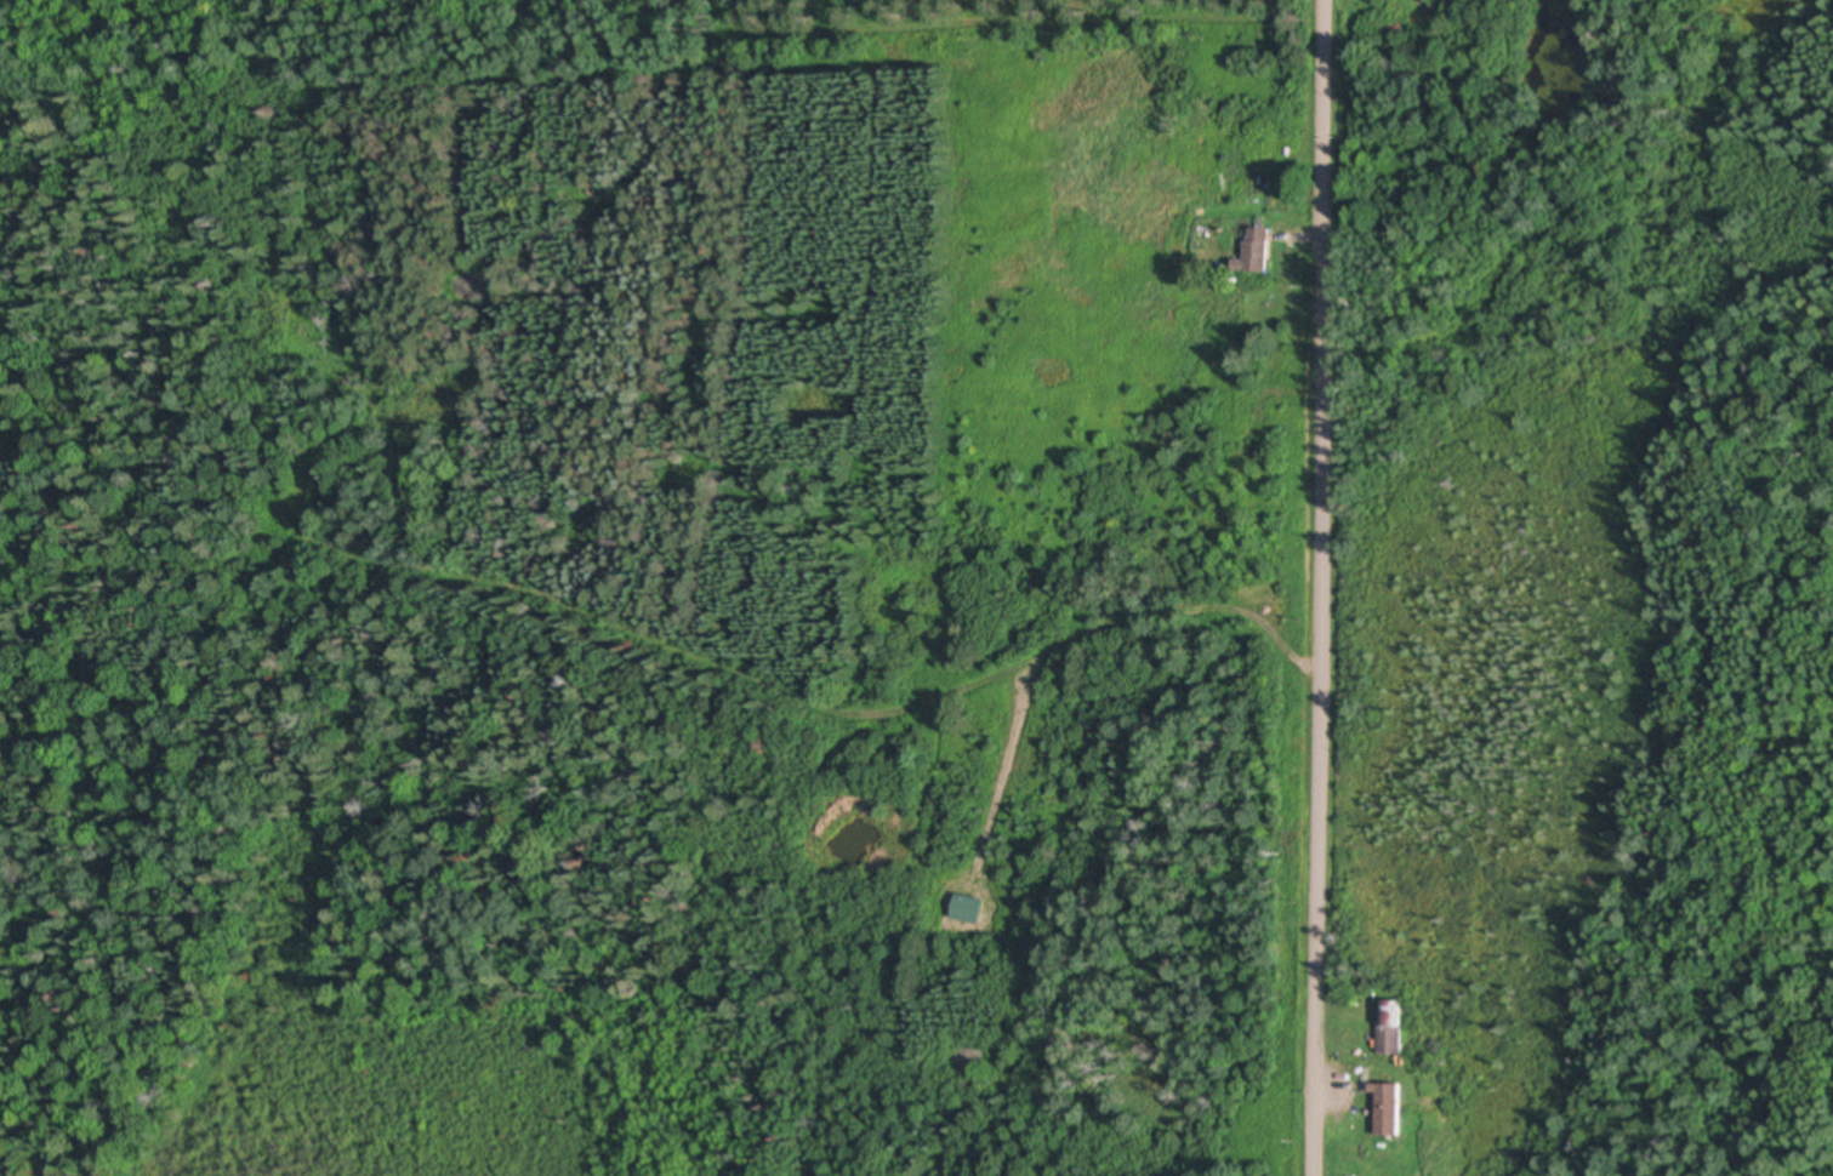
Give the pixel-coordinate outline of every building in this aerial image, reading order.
[(1271,275),(1272,230),(1250,229),(1249,262),(1237,262),(1237,274),(1271,275)] [(1257,484),(1249,461),(1237,466),(1245,488),(1257,484)] [(1404,1005),(1389,1005),(1389,999),(1384,991),(1336,1022),(1343,1033),(1382,1008),(1383,1057),(1404,1057),(1404,1005)] [(1405,1139),(1405,1087),(1380,1087),(1380,1139),(1405,1139)]
